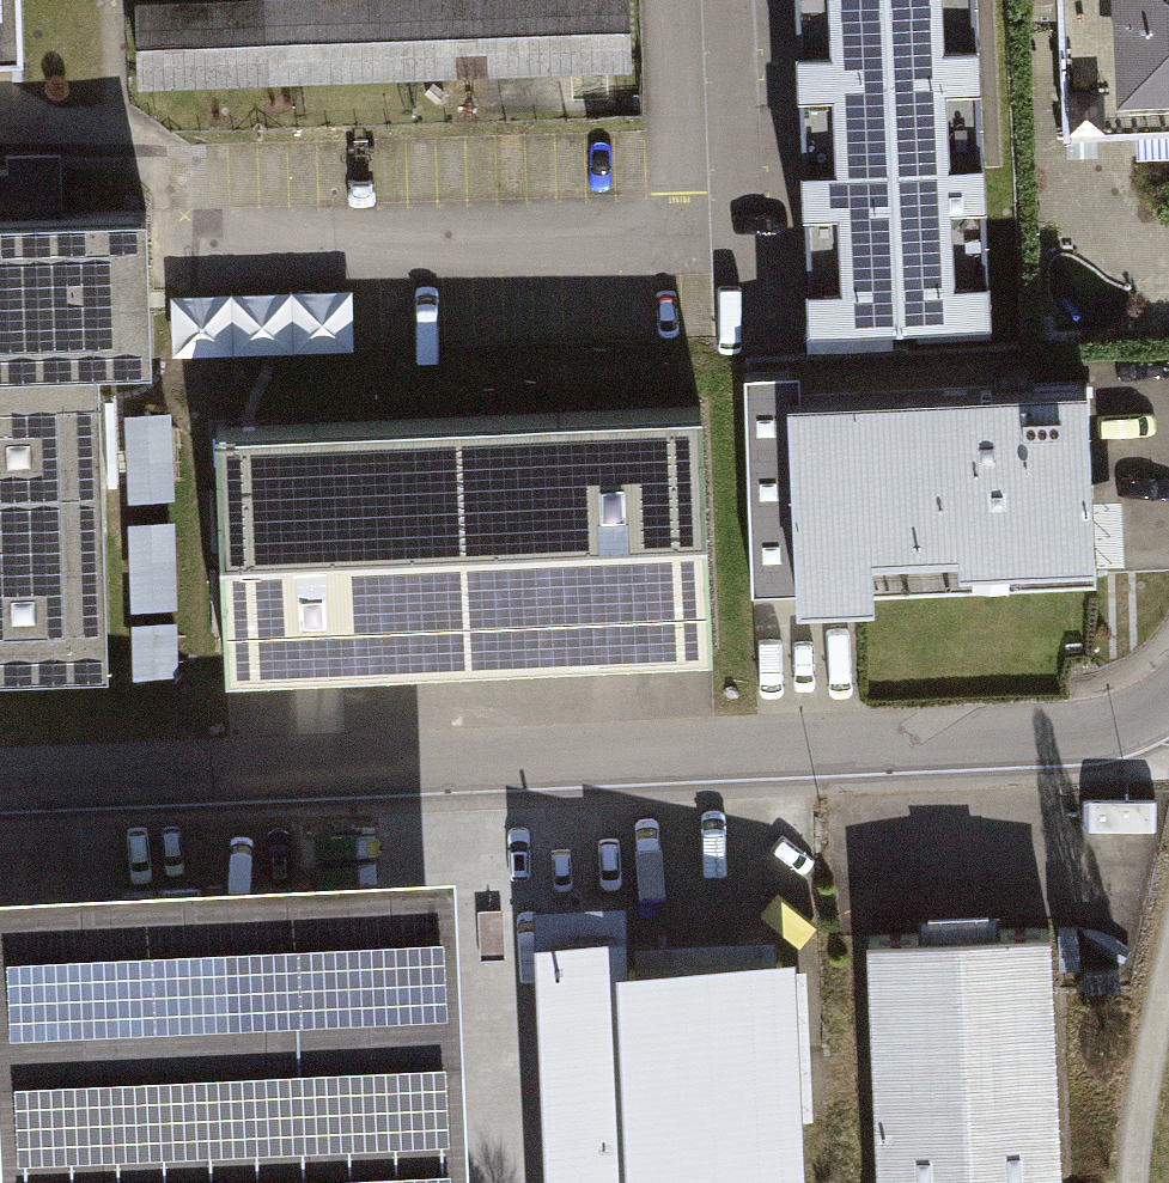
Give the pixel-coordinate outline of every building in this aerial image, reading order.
[(2,67),(19,66),(17,0),(0,0),(0,67),(2,67)] [(118,7),(121,95),(620,81),(617,0),(369,0),(290,2),(290,0),(255,0),(255,3),(118,7)] [(972,0),(787,0),(802,300),(987,290),(972,0)] [(1051,141),(1168,138),(1168,0),(1048,0),(1051,141)] [(97,389),(146,388),(142,231),(59,234),(57,160),(0,162),(1,180),(0,180),(0,392),(97,389)] [(359,286),(182,285),(181,345),(358,346),(359,286)] [(916,334),(916,312),(819,312),(819,333),(916,334)] [(1091,370),(750,385),(759,587),(862,582),(1100,572),(1091,370)] [(106,682),(97,389),(0,392),(0,685),(106,682)] [(702,403),(210,426),(222,663),(713,639),(702,403)] [(134,487),(178,484),(173,405),(129,407),(134,487)] [(117,620),(119,665),(182,663),(180,617),(117,620)] [(0,870),(0,1182),(464,1182),(448,849),(0,870)] [(544,909),(556,1182),(793,1182),(784,962),(618,968),(616,906),(544,909)] [(870,934),(881,1182),(1062,1182),(1050,926),(870,934)]
